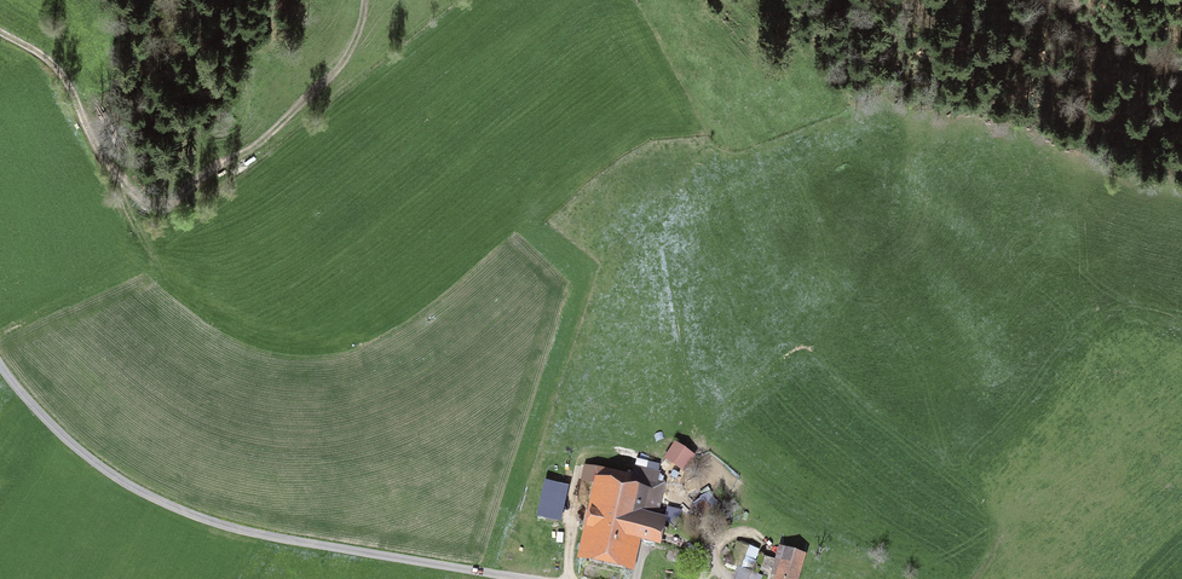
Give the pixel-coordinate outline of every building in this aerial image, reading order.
[(692,456),(676,446),(668,457),(684,468),(692,456)] [(634,477),(585,466),(582,478),(602,483),(587,555),(628,564),(634,538),(669,546),(674,523),(660,519),(662,511),(658,510),(664,483),(653,481),(655,471),(636,467),(634,477)] [(538,517),(555,521),(563,485),(546,481),(538,517)] [(695,505),(704,516),(711,511),(702,499),(695,505)] [(730,564),(740,568),(735,578),(760,578),(761,578),(752,574),(761,552),(739,542),(730,564)] [(774,563),(770,575),(775,577),(775,578),(797,578),(804,557),(784,550),(779,564),(774,563)]
